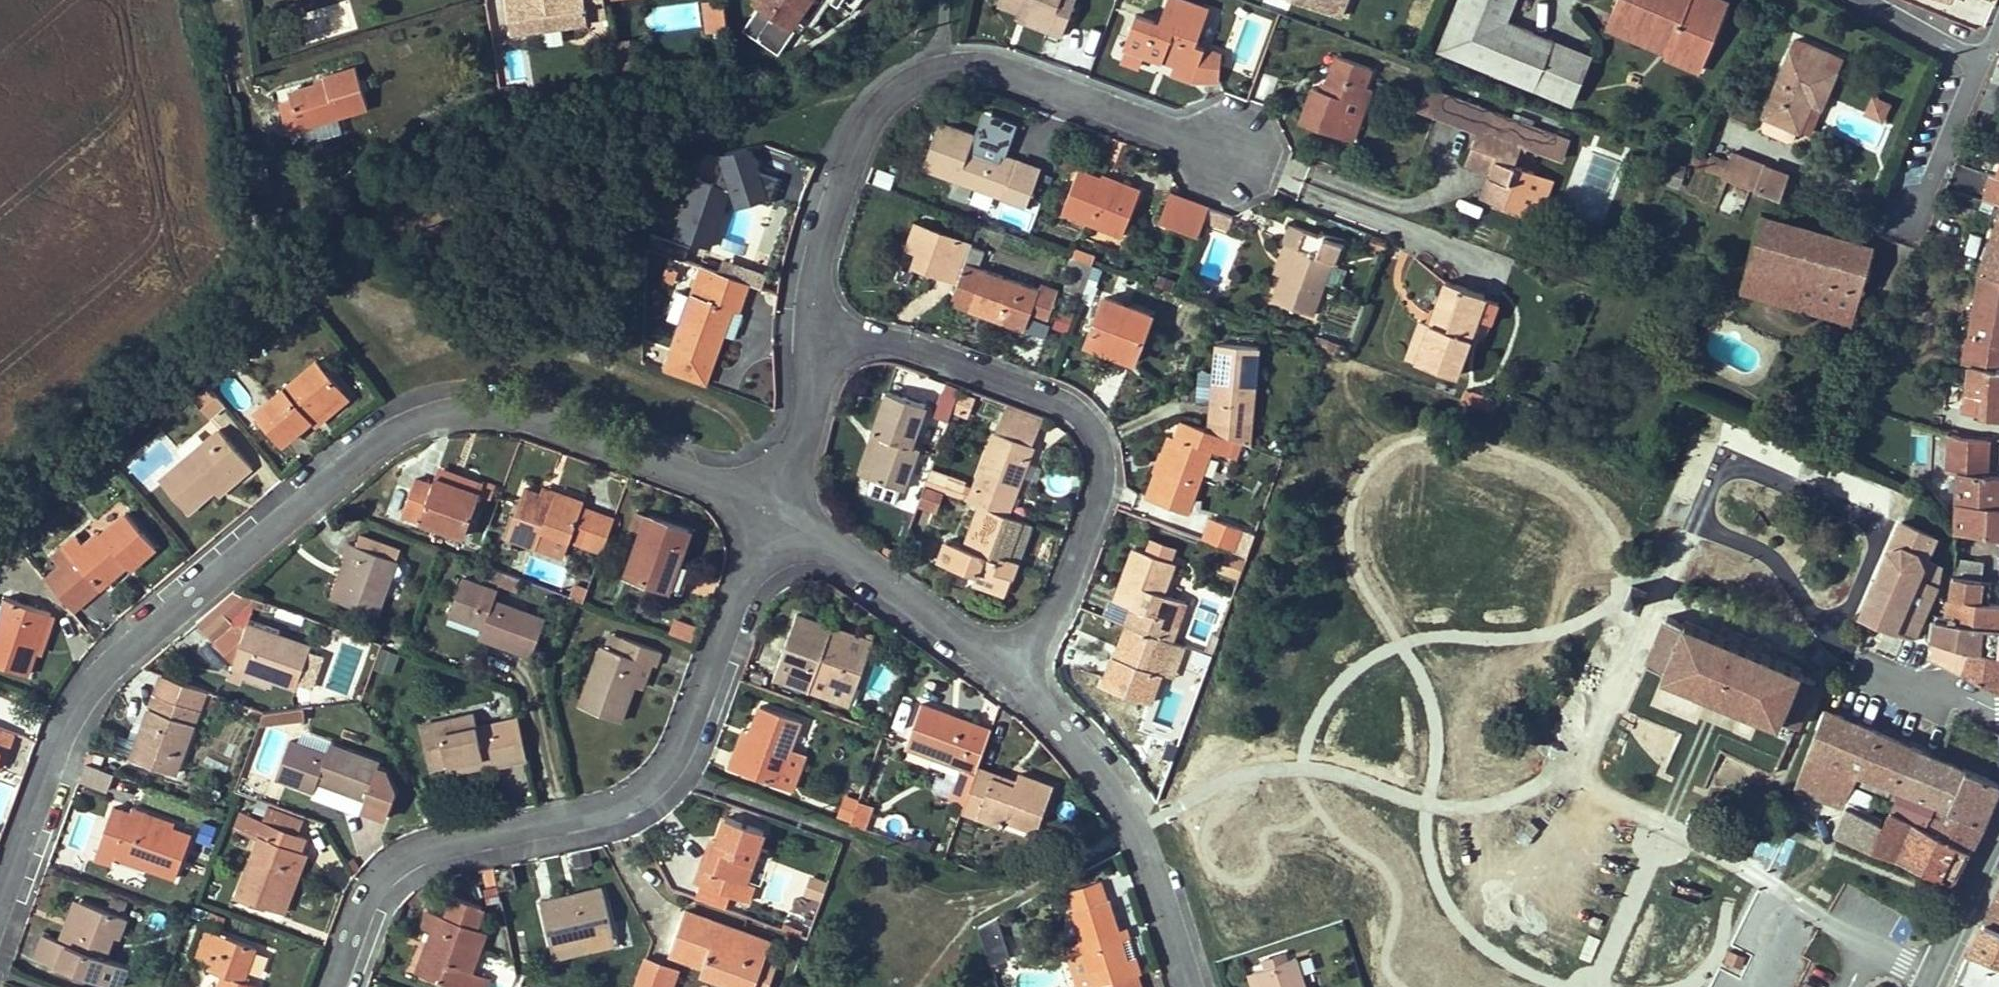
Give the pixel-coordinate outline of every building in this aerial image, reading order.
[(512,32),(542,29),(542,19),(556,18),(557,27),(588,22),(588,20),(607,17),(605,0),(507,0),(512,32)] [(700,28),(725,26),(724,0),(699,0),(700,28)] [(742,29),(782,52),(812,0),(759,0),(742,29)] [(1074,0),(998,0),(996,4),(1017,12),(1050,23),(1047,31),(1061,36),(1074,0)] [(1205,9),(1179,0),(1164,0),(1155,24),(1133,16),(1122,47),(1125,48),(1141,54),(1159,61),(1162,54),(1174,58),(1172,65),(1169,73),(1191,80),(1201,48),(1193,45),(1205,9)] [(1535,87),(1555,39),(1506,21),(1515,0),(1459,0),(1439,48),(1535,87)] [(1724,12),(1694,0),(1617,0),(1613,8),(1674,33),(1666,52),(1665,54),(1700,69),(1724,12)] [(1721,0),(1694,0),(1724,12),(1728,3),(1721,0)] [(340,3),(305,21),(315,41),(351,24),(340,3)] [(650,29),(698,24),(696,3),(648,8),(650,29)] [(1666,52),(1674,33),(1613,8),(1606,27),(1666,52)] [(1047,31),(1050,23),(1017,12),(1014,19),(1047,31)] [(556,18),(542,19),(542,29),(557,27),(556,18)] [(1053,59),(1088,72),(1101,36),(1066,23),(1053,59)] [(1555,39),(1535,87),(1573,103),(1592,54),(1555,39)] [(1799,129),(1811,101),(1821,105),(1841,57),(1796,39),(1765,115),(1799,129)] [(1136,67),(1141,54),(1125,48),(1121,61),(1136,67)] [(1219,55),(1201,48),(1191,80),(1217,80),(1219,55)] [(1159,61),(1172,65),(1174,58),(1162,54),(1159,61)] [(1352,141),(1361,115),(1346,110),(1349,101),(1357,104),(1364,86),(1370,68),(1336,55),(1323,91),(1312,87),(1300,123),(1352,141)] [(1990,79),(1998,82),(1998,65),(1997,65),(1990,79)] [(355,66),(325,76),(326,81),(316,84),(289,92),(299,128),(338,116),(368,107),(355,66)] [(316,84),(326,81),(325,76),(315,79),(316,84)] [(1986,91),(1998,96),(1998,82),(1990,79),(1986,91)] [(1371,88),(1364,86),(1357,104),(1349,101),(1346,110),(1361,115),(1371,88)] [(1442,93),(1434,115),(1477,131),(1479,127),(1487,130),(1494,113),(1442,93)] [(1869,113),(1885,120),(1892,104),(1875,97),(1869,113)] [(1821,105),(1811,101),(1799,129),(1810,134),(1821,105)] [(1490,201),(1518,212),(1534,172),(1514,164),(1521,145),(1560,159),(1569,134),(1559,129),(1556,136),(1494,113),(1487,130),(1479,127),(1477,131),(1465,161),(1491,171),(1489,175),(1498,179),(1490,201)] [(939,123),(922,169),(1002,199),(1016,161),(1001,156),(999,163),(969,152),(975,136),(939,123)] [(718,146),(731,203),(775,193),(770,171),(760,173),(752,139),(718,146)] [(1756,189),(1765,165),(1732,153),(1723,176),(1756,189)] [(1670,162),(1662,180),(1679,186),(1687,168),(1670,162)] [(1789,174),(1765,165),(1756,189),(1779,197),(1789,174)] [(1889,183),(1894,170),(1886,166),(1880,179),(1889,183)] [(691,170),(671,233),(709,245),(729,182),(691,170)] [(1122,192),(1101,183),(1100,179),(1078,170),(1061,214),(1121,237),(1140,190),(1125,184),(1122,192)] [(1552,179),(1534,172),(1518,212),(1537,219),(1552,179)] [(1125,184),(1102,175),(1100,179),(1101,183),(1122,192),(1125,184)] [(1490,201),(1498,179),(1489,175),(1480,198),(1490,201)] [(1997,177),(1991,175),(1983,201),(1994,204),(1998,206),(1998,178),(1997,177)] [(1159,221),(1200,231),(1208,199),(1167,189),(1159,221)] [(1991,212),(1997,215),(1998,208),(1998,206),(1994,204),(1991,212)] [(1976,270),(1979,271),(1998,217),(1998,208),(1997,215),(1976,270)] [(1233,218),(1214,211),(1208,225),(1227,232),(1233,218)] [(1860,294),(1873,247),(1761,216),(1740,292),(1760,297),(1768,268),(1860,294)] [(1979,271),(1998,276),(1998,217),(1979,271)] [(907,241),(919,246),(917,254),(912,266),(957,283),(971,245),(972,243),(915,222),(907,241)] [(1332,262),(1335,263),(1343,245),(1289,225),(1282,244),(1291,247),(1280,276),(1271,301),(1311,316),(1332,262)] [(904,249),(917,254),(919,246),(907,241),(904,249)] [(1272,273),(1280,276),(1291,247),(1282,244),(1272,273)] [(978,266),(984,250),(971,245),(957,283),(950,303),(1024,330),(1031,311),(1048,317),(1059,290),(1041,283),(1038,288),(978,266)] [(1095,257),(1075,249),(1072,257),(1076,258),(1092,264),(1095,257)] [(728,265),(726,272),(759,284),(767,261),(750,255),(745,271),(728,265)] [(709,258),(707,265),(726,272),(728,265),(709,258)] [(1062,292),(1079,299),(1092,264),(1076,258),(1062,292)] [(680,267),(671,263),(668,272),(696,283),(702,266),(683,259),(680,267)] [(723,333),(731,309),(739,312),(749,283),(702,266),(696,283),(692,295),(681,324),(671,352),(711,366),(723,333)] [(1852,323),(1860,294),(1768,268),(1760,297),(1852,323)] [(1979,271),(1976,301),(1998,306),(1998,276),(1979,271)] [(1483,295),(1444,281),(1429,323),(1415,361),(1454,375),(1476,318),(1482,297),(1483,295)] [(666,319),(681,324),(692,295),(676,290),(666,319)] [(1103,351),(1110,354),(1114,345),(1136,353),(1151,313),(1104,296),(1088,342),(1104,348),(1103,351)] [(1497,302),(1482,297),(1476,318),(1489,323),(1497,302)] [(1976,301),(1971,338),(1967,337),(1962,362),(1969,364),(1998,368),(1998,306),(1976,301)] [(730,335),(739,312),(731,309),(723,333),(730,335)] [(1405,358),(1415,361),(1429,323),(1420,318),(1405,358)] [(1343,346),(1316,336),(1312,346),(1322,350),(1340,356),(1343,346)] [(1218,344),(1215,372),(1211,405),(1208,431),(1232,440),(1247,446),(1258,348),(1218,344)] [(1133,362),(1136,353),(1114,345),(1110,354),(1133,362)] [(310,419),(307,415),(340,387),(316,359),(256,409),(282,442),(310,419)] [(1973,412),(1989,414),(1998,416),(1998,368),(1969,364),(1967,379),(1966,392),(1975,393),(1973,412)] [(1202,405),(1211,405),(1215,372),(1205,370),(1202,405)] [(225,402),(210,385),(195,398),(209,415),(225,402)] [(310,419),(314,424),(347,396),(340,387),(307,415),(310,419)] [(1461,400),(1467,402),(1472,392),(1465,389),(1461,400)] [(943,390),(933,415),(949,421),(954,408),(959,395),(943,390)] [(918,448),(910,445),(925,406),(887,391),(872,432),(883,437),(868,476),(871,477),(900,488),(902,489),(918,448)] [(1490,399),(1472,392),(1467,402),(1486,409),(1490,399)] [(1964,410),(1973,412),(1975,393),(1966,392),(1964,410)] [(969,414),(974,399),(959,395),(954,408),(969,414)] [(1495,401),(1490,399),(1486,409),(1491,411),(1495,401)] [(1002,412),(995,431),(1033,446),(1039,426),(1002,412)] [(1174,441),(1152,501),(1186,514),(1211,451),(1233,459),(1236,451),(1228,448),(1232,440),(1208,431),(1182,421),(1174,441)] [(186,511),(213,490),(247,462),(219,429),(159,478),(186,511)] [(1006,516),(1033,446),(995,431),(968,501),(979,506),(1006,516)] [(868,476),(883,437),(872,432),(857,473),(868,476)] [(1144,498),(1152,501),(1174,441),(1167,438),(1144,498)] [(1975,473),(1976,465),(1977,459),(1960,457),(1959,472),(1975,473)] [(213,490),(217,494),(251,467),(247,462),(213,490)] [(1986,466),(1976,465),(1975,473),(1959,472),(1956,513),(1955,533),(1998,538),(1998,476),(1985,475),(1986,466)] [(438,467),(434,477),(480,494),(491,497),(496,485),(485,481),(483,484),(438,467)] [(941,492),(942,492),(961,499),(965,486),(946,480),(947,477),(931,470),(925,486),(941,492)] [(465,536),(480,494),(434,477),(432,485),(415,478),(402,513),(465,536)] [(895,502),(900,488),(871,477),(865,492),(895,502)] [(941,492),(925,486),(918,504),(934,511),(941,492)] [(539,494),(553,499),(555,492),(542,487),(539,494)] [(583,503),(555,492),(553,499),(539,494),(524,489),(506,536),(535,547),(541,529),(569,540),(602,552),(614,519),(582,507),(583,503)] [(1022,522),(1006,516),(979,506),(964,548),(946,541),(937,561),(975,575),(972,583),(1006,595),(1018,561),(1008,557),(1022,522)] [(631,526),(641,530),(648,515),(636,511),(631,526)] [(97,580),(121,560),(127,567),(131,571),(156,549),(128,515),(104,535),(101,533),(86,545),(78,535),(52,556),(61,567),(88,599),(102,587),(97,580)] [(688,530),(648,515),(641,530),(626,572),(662,585),(669,564),(678,567),(681,559),(678,558),(688,530)] [(1209,519),(1201,541),(1247,558),(1255,536),(1209,519)] [(1924,558),(1935,536),(1901,521),(1860,615),(1871,621),(1912,638),(1936,587),(1940,565),(1924,558)] [(1022,522),(1008,557),(1018,561),(1031,524),(1022,522)] [(569,540),(541,529),(535,547),(563,557),(569,540)] [(394,559),(398,549),(360,535),(357,545),(394,559)] [(343,556),(347,557),(353,559),(338,600),(377,614),(398,560),(394,559),(357,545),(348,542),(343,556)] [(1174,564),(1133,549),(1118,591),(1135,598),(1132,608),(1125,624),(1128,625),(1137,628),(1172,641),(1186,603),(1163,594),(1174,564)] [(331,597),(338,600),(353,559),(347,557),(331,597)] [(102,587),(127,567),(121,560),(97,580),(102,587)] [(1954,560),(1952,577),(1981,580),(1982,563),(1954,560)] [(670,588),(678,567),(669,564),(662,585),(670,588)] [(88,599),(61,567),(45,578),(73,612),(88,599)] [(1987,602),(1979,601),(1981,580),(1952,577),(1949,598),(1947,598),(1945,620),(1998,626),(1998,603),(1987,602)] [(532,655),(544,620),(493,600),(496,591),(462,578),(449,614),(483,627),(480,635),(532,655)] [(1981,580),(1979,601),(1987,602),(1991,581),(1981,580)] [(570,596),(584,601),(588,589),(574,584),(570,596)] [(217,605),(228,618),(246,603),(251,597),(234,591),(217,605)] [(1132,608),(1135,598),(1118,591),(1114,601),(1132,608)] [(27,675),(36,649),(32,648),(40,626),(45,628),(50,612),(5,597),(1,606),(0,606),(0,665),(27,675)] [(251,597),(246,603),(264,610),(268,603),(251,597)] [(41,651),(54,613),(50,612),(45,628),(40,626),(32,648),(36,649),(41,651)] [(810,688),(815,673),(853,688),(866,656),(827,641),(831,633),(832,628),(796,615),(773,677),(809,691),(810,688)] [(692,638),(696,622),(672,616),(668,631),(692,638)] [(1683,623),(1666,616),(1647,663),(1664,671),(1663,675),(1714,696),(1778,723),(1779,719),(1796,726),(1815,680),(1799,673),(1800,669),(1773,657),(1737,642),(1712,632),(1685,620),(1683,623)] [(1945,620),(1934,619),(1931,639),(1998,655),(1998,626),(1945,620)] [(297,683),(300,676),(307,656),(309,650),(310,646),(247,623),(232,663),(273,678),(296,687),(297,683)] [(1137,628),(1128,625),(1116,657),(1124,660),(1137,628)] [(1137,628),(1124,660),(1116,657),(1114,656),(1103,686),(1150,703),(1161,673),(1173,679),(1186,647),(1172,641),(1137,628)] [(611,632),(605,647),(615,650),(621,636),(611,632)] [(869,648),(831,633),(827,641),(866,656),(869,648)] [(605,647),(601,646),(579,705),(620,721),(633,684),(642,660),(651,664),(656,666),(661,651),(621,636),(615,650),(605,647)] [(1931,639),(1930,656),(1998,690),(1998,655),(1931,639)] [(375,665),(392,670),(398,650),(382,644),(375,665)] [(322,654),(309,650),(307,656),(300,676),(297,683),(310,688),(322,654)] [(643,687),(651,664),(642,660),(633,684),(643,687)] [(271,685),(273,678),(232,663),(227,677),(241,682),(244,675),(271,685)] [(848,703),(853,688),(815,673),(810,688),(848,703)] [(205,690),(162,675),(155,694),(198,709),(205,690)] [(136,761),(174,774),(198,709),(155,694),(139,737),(144,739),(136,761)] [(974,730),(948,721),(950,715),(920,705),(904,748),(963,769),(955,791),(967,796),(978,767),(991,730),(976,725),(974,730)] [(304,707),(264,712),(260,723),(305,717),(304,707)] [(760,707),(749,733),(742,755),(735,752),(729,768),(777,786),(789,752),(801,722),(760,707)] [(1857,772),(1892,785),(1896,787),(1910,745),(1834,712),(1823,709),(1794,788),(1799,790),(1844,806),(1852,786),(1853,782),(1857,772)] [(490,754),(492,764),(492,767),(527,760),(519,718),(477,727),(475,713),(420,724),(429,767),(456,761),(490,754)] [(976,725),(950,715),(948,721),(974,730),(976,725)] [(0,727),(0,749),(1,750),(8,730),(0,727)] [(735,752),(742,755),(749,733),(742,731),(735,752)] [(131,759),(136,761),(144,739),(139,737),(131,759)] [(289,740),(276,776),(313,790),(317,780),(366,798),(362,807),(387,816),(396,792),(386,770),(377,767),(379,762),(330,744),(326,753),(289,740)] [(1910,745),(1896,787),(1901,789),(1927,798),(1983,823),(1998,785),(1998,782),(1997,782),(1939,758),(1910,745)] [(90,749),(86,763),(100,768),(105,756),(90,749)] [(804,757),(789,752),(777,786),(791,791),(804,757)] [(457,771),(492,764),(490,754),(456,761),(457,771)] [(100,768),(86,763),(79,779),(103,788),(109,771),(100,768)] [(1019,774),(1016,780),(1014,785),(991,778),(993,772),(978,767),(967,796),(962,809),(1000,824),(1003,816),(1037,829),(1053,786),(1019,774)] [(991,778),(1014,785),(1016,780),(993,772),(991,778)] [(1853,782),(1888,796),(1892,785),(1857,772),(1853,782)] [(116,773),(109,791),(131,799),(138,781),(116,773)] [(1927,798),(1901,789),(1873,849),(1953,882),(1969,848),(1916,821),(1927,798)] [(1969,848),(1983,823),(1927,798),(1916,821),(1969,848)] [(856,807),(850,824),(864,829),(872,806),(858,801),(856,807)] [(850,824),(856,807),(843,802),(837,819),(850,824)] [(1833,832),(1868,847),(1880,821),(1844,806),(1833,832)] [(146,819),(148,813),(133,807),(131,813),(113,807),(95,855),(114,863),(116,856),(118,850),(148,862),(146,867),(177,878),(192,835),(173,828),(146,819)] [(268,808),(263,822),(295,835),(301,820),(268,808)] [(175,823),(148,813),(146,819),(173,828),(175,823)] [(240,814),(235,828),(260,838),(238,892),(267,905),(277,909),(299,854),(305,839),(295,835),(263,822),(240,814)] [(716,842),(706,869),(700,867),(694,883),(747,902),(753,885),(745,882),(764,831),(725,817),(716,842)] [(1785,866),(1795,840),(1763,828),(1753,854),(1785,866)] [(716,842),(710,840),(700,867),(706,869),(716,842)] [(116,856),(146,867),(148,862),(118,850),(116,856)] [(306,856),(299,854),(277,909),(285,912),(306,856)] [(519,886),(514,863),(494,868),(494,870),(508,867),(519,886)] [(498,890),(519,886),(508,867),(494,870),(498,890)] [(821,902),(828,884),(812,877),(805,895),(821,902)] [(1069,890),(1075,911),(1106,901),(1100,881),(1069,890)] [(555,897),(556,903),(604,892),(603,886),(555,897)] [(266,908),(267,905),(238,892),(236,897),(266,908)] [(550,949),(613,933),(604,892),(556,903),(555,897),(539,901),(550,949)] [(417,971),(459,986),(485,986),(488,979),(470,972),(485,931),(475,927),(482,907),(453,896),(444,917),(427,910),(421,926),(432,930),(417,971)] [(1985,923),(1998,928),(1998,896),(1985,923)] [(60,939),(67,942),(82,901),(75,898),(60,939)] [(1122,939),(1120,930),(1110,900),(1106,901),(1075,911),(1071,912),(1080,942),(1095,986),(1098,986),(1137,974),(1142,973),(1136,956),(1128,959),(1122,939)] [(128,965),(105,956),(95,952),(103,930),(113,934),(119,937),(126,917),(82,901),(67,942),(60,939),(44,933),(36,955),(120,986),(128,965)] [(736,979),(734,985),(739,986),(755,986),(764,963),(771,943),(684,911),(669,954),(703,966),(736,979)] [(1971,952),(1998,963),(1998,928),(1985,923),(1971,952)] [(207,969),(222,975),(218,986),(258,986),(244,981),(256,947),(201,927),(190,957),(208,964),(207,969)] [(1127,928),(1120,930),(1122,939),(1129,937),(1127,928)] [(95,952),(105,956),(113,934),(103,930),(95,952)] [(615,945),(613,933),(550,949),(552,959),(615,945)] [(1002,934),(990,938),(998,962),(1010,958),(1002,934)] [(1080,942),(1066,947),(1079,986),(1095,986),(1080,942)] [(1729,952),(1725,962),(1741,968),(1744,958),(1729,952)] [(1954,986),(1998,986),(1998,963),(1971,952),(1954,986)] [(1264,959),(1266,966),(1286,961),(1284,953),(1264,959)] [(679,969),(646,957),(636,986),(638,986),(639,986),(672,986),(679,969)] [(1260,986),(1305,986),(1295,957),(1286,961),(1266,966),(1255,969),(1260,986)] [(764,963),(755,986),(769,986),(776,967),(764,963)] [(700,973),(734,985),(736,979),(703,966),(700,973)] [(209,986),(218,986),(222,975),(207,969),(201,984),(209,986)] [(1255,969),(1248,972),(1253,986),(1260,986),(1255,969)] [(1137,974),(1098,986),(1141,986),(1137,974)]
